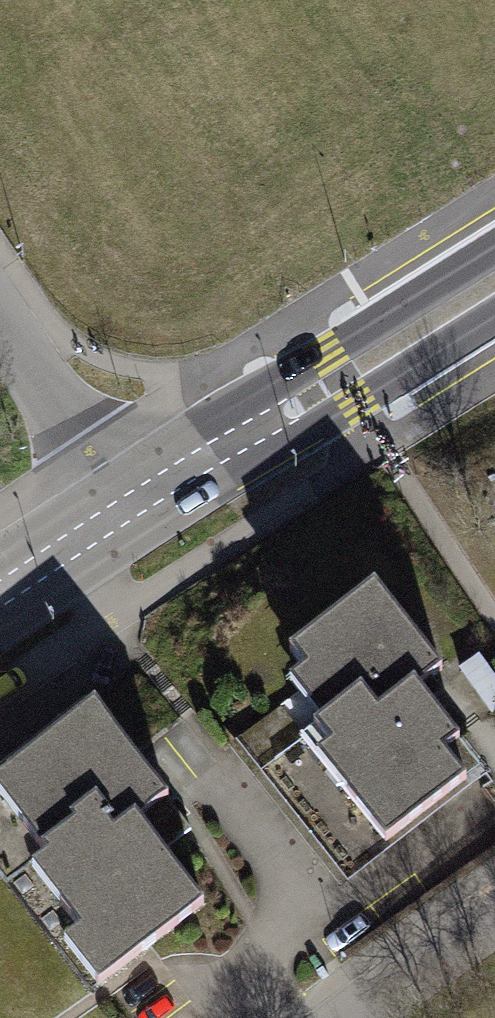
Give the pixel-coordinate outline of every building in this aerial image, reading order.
[(447,665),(375,573),(298,633),(313,652),(288,672),(328,723),(310,737),(384,831),(465,768),(444,741),(459,729),(423,684),(447,665)] [(102,980),(203,903),(162,850),(194,825),(181,809),(93,695),(15,755),(0,766),(0,1017),(131,1017),(102,980)]
